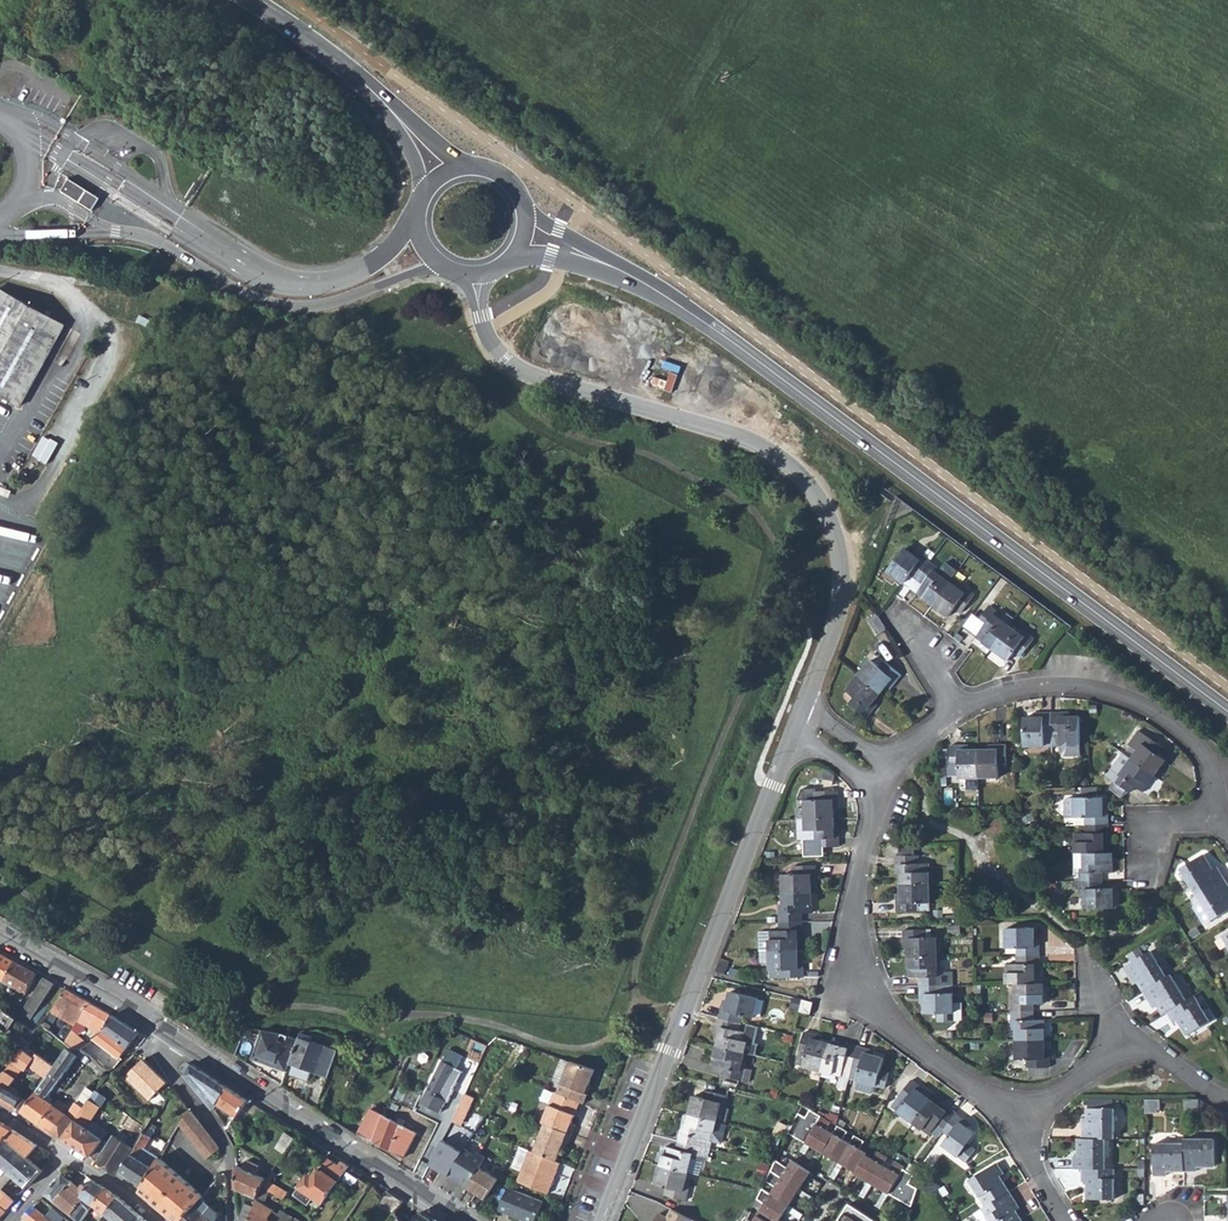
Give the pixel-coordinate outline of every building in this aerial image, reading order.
[(68,179),(60,192),(92,211),(100,198),(68,179)] [(4,291),(0,299),(0,397),(23,411),(70,329),(4,291)] [(915,570),(921,574),(932,560),(924,554),(917,548),(915,552),(908,546),(889,570),(905,583),(915,570)] [(924,554),(932,560),(937,553),(930,547),(924,554)] [(917,592),(933,604),(951,579),(942,573),(944,570),(932,560),(921,574),(927,579),(917,592)] [(14,590),(13,581),(17,573),(2,574),(0,578),(0,614),(14,590)] [(911,587),(917,592),(927,579),(921,574),(911,587)] [(974,592),(953,577),(951,579),(933,604),(947,615),(957,601),(963,606),(974,592)] [(975,638),(991,650),(1010,624),(1000,618),(1003,615),(990,605),(979,620),(985,625),(975,638)] [(880,616),(871,621),(881,637),(889,632),(880,616)] [(974,619),(969,616),(961,627),(966,630),(974,619)] [(1017,630),(1010,624),(991,650),(1004,660),(1015,647),(1020,651),(1032,637),(1019,627),(1017,630)] [(871,661),(859,676),(881,694),(890,684),(893,686),(902,676),(888,665),(883,671),(871,661)] [(872,705),(881,694),(859,676),(846,692),(858,702),(853,708),(867,719),(875,708),(872,705)] [(1044,732),(1052,731),(1052,712),(1034,712),(1033,717),(1025,717),(1024,746),(1044,747),(1044,732)] [(1071,712),(1052,712),(1052,731),(1052,747),(1061,746),(1080,746),(1080,717),(1071,717),(1071,712)] [(1137,750),(1131,758),(1156,775),(1167,760),(1155,751),(1160,744),(1137,727),(1126,741),(1137,750)] [(958,779),(978,779),(977,750),(967,751),(967,746),(950,746),(950,764),(958,764),(958,778),(958,779)] [(988,750),(977,750),(978,779),(997,779),(997,764),(1004,764),(1004,746),(988,746),(988,750)] [(1080,746),(1061,747),(1061,754),(1064,757),(1080,757),(1080,746)] [(1144,792),(1156,775),(1131,758),(1124,753),(1108,776),(1116,781),(1127,789),(1128,790),(1133,783),(1144,792)] [(950,764),(946,765),(946,776),(946,778),(958,778),(958,764),(950,764)] [(833,785),(833,776),(819,773),(819,784),(833,785)] [(1127,789),(1116,781),(1110,788),(1121,797),(1127,789)] [(808,813),(808,822),(832,822),(832,813),(833,808),(836,808),(836,796),(817,795),(817,803),(808,803),(808,813)] [(817,803),(817,795),(808,796),(808,803),(817,803)] [(1073,816),(1073,796),(1066,797),(1064,799),(1063,816),(1073,816)] [(1089,816),(1089,826),(1108,825),(1109,809),(1104,809),(1104,796),(1073,796),(1073,816),(1089,816)] [(808,813),(799,813),(799,822),(808,822),(808,813)] [(833,845),(832,822),(808,822),(799,822),(799,832),(802,835),(807,835),(807,844),(823,844),(823,851),(837,851),(837,845),(833,845)] [(1073,833),(1073,853),(1081,854),(1104,854),(1104,843),(1109,843),(1108,825),(1089,826),(1088,833),(1073,833)] [(892,845),(892,854),(911,854),(911,845),(892,845)] [(1070,877),(1074,877),(1075,864),(1081,864),(1081,854),(1073,853),(1069,854),(1069,877),(1070,877)] [(1181,868),(1197,893),(1224,877),(1216,866),(1213,868),(1204,853),(1181,868)] [(897,872),(897,882),(927,882),(927,862),(919,862),(911,862),(911,854),(892,854),(892,872),(897,872)] [(1111,874),(1111,854),(1104,854),(1081,854),(1081,864),(1075,864),(1074,877),(1070,877),(1070,881),(1096,881),(1096,873),(1111,874)] [(785,877),(785,896),(812,896),(812,882),(817,881),(817,868),(800,869),(800,877),(785,877)] [(1224,877),(1197,893),(1214,920),(1227,911),(1227,890),(1227,884),(1224,877)] [(1096,889),(1096,881),(1070,881),(1070,886),(1075,886),(1074,896),(1081,897),(1081,908),(1112,909),(1111,889),(1096,889)] [(927,902),(927,882),(897,882),(897,893),(893,893),(892,909),(911,908),(911,902),(927,902)] [(1214,920),(1197,893),(1189,898),(1206,924),(1214,920)] [(813,916),(812,896),(785,896),(785,910),(780,911),(780,924),(802,924),(802,916),(813,916)] [(802,937),(802,924),(780,924),(780,932),(770,932),(769,953),(798,953),(798,936),(802,937)] [(906,943),(906,956),(936,956),(936,936),(921,936),(921,927),(901,927),(901,943),(906,943)] [(1023,947),(1023,955),(1041,955),(1041,938),(1038,938),(1038,927),(1007,927),(1007,947),(1023,947)] [(1134,976),(1143,991),(1166,976),(1150,950),(1122,967),(1130,979),(1134,976)] [(798,965),(798,953),(769,953),(769,979),(784,979),(788,979),(802,979),(802,965),(798,965)] [(36,973),(0,954),(0,980),(25,993),(36,973)] [(1007,962),(1007,982),(1015,982),(1038,982),(1038,972),(1041,972),(1041,955),(1023,955),(1023,962),(1007,962)] [(936,965),(936,956),(906,956),(906,975),(922,975),(922,984),(956,983),(956,964),(936,965)] [(1186,999),(1170,974),(1166,976),(1143,991),(1150,1001),(1154,998),(1162,1013),(1167,1011),(1186,999)] [(26,1026),(55,983),(44,977),(21,1010),(15,1019),(26,1026)] [(1044,1002),(1044,982),(1038,982),(1015,982),(1015,994),(1010,994),(1010,1011),(1031,1011),(1030,1002),(1044,1002)] [(957,994),(956,983),(922,984),(923,1000),(928,1001),(928,1011),(941,1011),(941,1019),(957,1018),(957,1017),(957,1000),(957,994)] [(55,1017),(74,1025),(79,1015),(87,1001),(65,989),(40,1023),(46,1029),(55,1017)] [(723,1004),(720,1017),(736,1021),(739,1012),(753,1016),(754,1012),(758,996),(731,990),(727,1005),(723,1004)] [(1208,1020),(1193,995),(1186,999),(1167,1011),(1173,1022),(1177,1020),(1186,1034),(1208,1020)] [(754,1012),(761,1014),(765,998),(758,996),(754,1012)] [(800,999),(792,997),(789,1006),(797,1009),(800,999)] [(813,1002),(800,999),(797,1009),(797,1011),(810,1014),(813,1002)] [(957,1017),(965,1018),(965,1000),(957,1000),(957,1017)] [(7,1001),(1,1008),(3,1009),(15,1019),(21,1010),(7,1001)] [(69,1037),(63,1043),(74,1051),(80,1047),(86,1043),(73,1034),(76,1034),(78,1033),(80,1031),(82,1029),(82,1028),(83,1024),(95,1031),(102,1027),(109,1014),(87,1001),(79,1015),(74,1025),(68,1035),(69,1037)] [(5,1031),(6,1033),(15,1019),(3,1009),(0,1013),(0,1028),(5,1031)] [(1031,1018),(1031,1011),(1010,1011),(1010,1026),(1015,1026),(1015,1038),(1045,1038),(1045,1018),(1031,1018)] [(119,1058),(138,1033),(112,1016),(104,1030),(86,1043),(80,1047),(94,1061),(106,1072),(112,1070),(119,1062),(122,1060),(119,1058)] [(735,1028),(736,1021),(720,1017),(717,1028),(721,1029),(717,1043),(744,1050),(749,1032),(735,1028)] [(61,1030),(55,1037),(63,1043),(69,1037),(68,1035),(68,1033),(65,1030),(63,1032),(61,1030)] [(284,1035),(261,1032),(252,1058),(287,1072),(290,1063),(298,1039),(284,1035)] [(802,1069),(822,1074),(830,1046),(819,1043),(820,1038),(802,1034),(798,1052),(806,1054),(802,1069)] [(337,1050),(326,1046),(299,1038),(298,1039),(290,1063),(300,1066),(308,1069),(328,1076),(337,1050)] [(1045,1048),(1045,1038),(1015,1038),(1015,1056),(1031,1057),(1030,1064),(1048,1064),(1048,1047),(1045,1048)] [(741,1064),(744,1050),(717,1043),(713,1063),(727,1066),(725,1073),(742,1078),(746,1065),(741,1064)] [(841,1049),(830,1046),(822,1074),(841,1079),(845,1064),(852,1066),(857,1048),(842,1044),(841,1049)] [(35,1094),(55,1067),(25,1045),(12,1062),(2,1077),(0,1079),(0,1100),(17,1110),(19,1110),(27,1100),(6,1087),(14,1078),(15,1079),(23,1069),(26,1071),(29,1066),(43,1075),(32,1092),(35,1094)] [(79,1057),(90,1066),(94,1061),(80,1047),(74,1051),(57,1065),(55,1067),(35,1094),(23,1111),(41,1124),(55,1105),(52,1102),(53,1099),(51,1095),(79,1057)] [(873,1052),(857,1048),(852,1066),(859,1068),(853,1092),(869,1096),(872,1094),(873,1087),(882,1090),(886,1075),(879,1072),(882,1059),(872,1057),(873,1052)] [(462,1055),(449,1049),(421,1102),(440,1112),(450,1093),(447,1091),(444,1096),(440,1094),(454,1068),(455,1068),(462,1055)] [(150,1099),(167,1082),(144,1058),(127,1077),(150,1099)] [(102,1077),(106,1072),(94,1061),(90,1066),(102,1077)] [(569,1061),(557,1092),(580,1101),(584,1102),(587,1093),(585,1092),(588,1084),(594,1068),(569,1061)] [(183,1073),(212,1107),(216,1102),(226,1088),(191,1065),(187,1071),(185,1070),(183,1073)] [(298,1074),(305,1077),(308,1069),(300,1066),(298,1074)] [(440,1094),(444,1096),(447,1091),(459,1070),(455,1068),(454,1068),(440,1094)] [(900,1109),(916,1122),(934,1098),(924,1092),(927,1088),(914,1078),(903,1093),(909,1097),(900,1109)] [(70,1115),(64,1111),(55,1105),(41,1124),(62,1139),(94,1094),(95,1092),(88,1087),(70,1115)] [(237,1117),(247,1101),(226,1088),(216,1102),(237,1117)] [(693,1094),(688,1114),(716,1120),(719,1106),(724,1107),(727,1095),(709,1090),(707,1098),(693,1094)] [(557,1092),(554,1091),(542,1122),(545,1123),(571,1133),(575,1124),(571,1122),(580,1101),(557,1092)] [(105,1101),(94,1094),(62,1139),(90,1157),(107,1132),(100,1128),(97,1134),(87,1128),(105,1101)] [(61,1097),(55,1105),(64,1111),(69,1103),(61,1097)] [(943,1106),(934,1098),(916,1122),(931,1133),(936,1128),(942,1132),(947,1126),(958,1111),(946,1103),(943,1106)] [(1090,1098),(1089,1107),(1114,1107),(1114,1099),(1090,1098)] [(1157,1112),(1157,1099),(1145,1099),(1145,1111),(1157,1112)] [(1202,1112),(1202,1100),(1188,1099),(1187,1111),(1202,1112)] [(257,1129),(267,1114),(252,1104),(245,1118),(245,1120),(257,1129)] [(1083,1124),(1083,1138),(1105,1138),(1114,1138),(1115,1107),(1114,1107),(1089,1107),(1088,1108),(1087,1124),(1083,1124)] [(402,1158),(416,1133),(372,1109),(358,1133),(402,1158)] [(804,1117),(797,1112),(787,1132),(807,1144),(819,1125),(824,1117),(809,1109),(804,1117)] [(209,1159),(217,1149),(215,1142),(213,1138),(209,1132),(190,1110),(181,1126),(209,1159)] [(970,1120),(958,1111),(947,1126),(953,1131),(945,1143),(965,1159),(974,1146),(969,1142),(977,1131),(968,1124),(970,1120)] [(711,1139),(716,1120),(688,1114),(685,1127),(680,1126),(677,1139),(709,1147),(711,1139)] [(835,1122),(824,1117),(819,1125),(807,1144),(802,1152),(806,1155),(812,1146),(824,1154),(837,1134),(831,1130),(835,1122)] [(711,1139),(720,1141),(725,1123),(716,1120),(711,1139)] [(7,1139),(14,1129),(0,1121),(0,1147),(7,1139)] [(230,1131),(239,1139),(244,1125),(234,1121),(230,1131)] [(571,1133),(545,1123),(534,1152),(556,1161),(564,1142),(565,1138),(568,1139),(569,1139),(571,1133)] [(840,1164),(853,1143),(847,1140),(852,1131),(842,1126),(837,1134),(824,1154),(840,1164)] [(38,1145),(14,1129),(7,1139),(13,1143),(29,1157),(38,1145)] [(90,1157),(98,1162),(115,1134),(108,1130),(107,1132),(90,1157)] [(135,1147),(118,1172),(143,1186),(159,1159),(150,1154),(149,1155),(144,1151),(150,1138),(143,1133),(135,1147)] [(279,1142),(291,1150),(297,1140),(286,1133),(279,1142)] [(118,1172),(135,1147),(115,1134),(98,1162),(117,1174),(118,1172)] [(857,1175),(869,1155),(870,1153),(863,1149),(868,1140),(858,1135),(853,1143),(840,1164),(832,1177),(836,1180),(844,1167),(857,1175)] [(1215,1137),(1185,1136),(1185,1141),(1185,1169),(1198,1169),(1198,1164),(1215,1164),(1215,1137)] [(1074,1155),(1073,1168),(1082,1168),(1105,1168),(1105,1138),(1083,1138),(1078,1138),(1078,1155),(1074,1155)] [(0,1147),(0,1159),(13,1143),(7,1139),(0,1147)] [(706,1159),(709,1147),(677,1139),(675,1146),(665,1144),(660,1163),(687,1170),(691,1155),(706,1159)] [(1173,1169),(1185,1169),(1185,1141),(1155,1141),(1155,1174),(1172,1173),(1173,1169)] [(14,1174),(29,1157),(13,1143),(0,1159),(0,1162),(7,1168),(14,1174)] [(465,1149),(448,1177),(467,1189),(479,1168),(485,1157),(476,1152),(474,1155),(465,1149)] [(534,1152),(529,1151),(518,1182),(549,1194),(560,1162),(556,1161),(534,1152)] [(874,1185),(886,1165),(891,1158),(881,1152),(876,1160),(869,1155),(857,1175),(856,1177),(868,1185),(861,1196),(866,1198),(874,1185)] [(29,1157),(14,1174),(29,1186),(43,1169),(29,1157)] [(339,1166),(326,1157),(319,1169),(339,1181),(347,1170),(348,1167),(341,1162),(339,1166)] [(160,1160),(159,1159),(143,1186),(140,1191),(175,1220),(183,1220),(203,1199),(205,1197),(160,1160)] [(789,1168),(775,1159),(770,1169),(801,1189),(812,1173),(793,1161),(789,1168)] [(246,1169),(237,1166),(236,1189),(255,1198),(262,1186),(265,1182),(267,1178),(257,1173),(261,1166),(249,1161),(246,1169)] [(886,1165),(874,1185),(886,1193),(877,1206),(882,1209),(891,1194),(906,1168),(907,1166),(898,1161),(893,1169),(886,1165)] [(972,1178),(988,1204),(1010,1190),(1001,1175),(1005,1173),(999,1162),(972,1178)] [(684,1183),(687,1170),(660,1163),(655,1182),(669,1185),(668,1192),(684,1196),(688,1184),(684,1183)] [(479,1168),(467,1189),(485,1200),(498,1181),(479,1168)] [(916,1175),(906,1168),(891,1194),(893,1195),(913,1207),(919,1189),(910,1184),(916,1175)] [(1114,1199),(1114,1168),(1105,1168),(1082,1168),(1082,1182),(1086,1182),(1086,1198),(1114,1199)] [(339,1181),(319,1169),(313,1177),(309,1175),(294,1196),(308,1205),(313,1198),(322,1205),(339,1181)] [(351,1169),(349,1171),(361,1178),(362,1176),(351,1169)] [(801,1189),(770,1169),(765,1180),(776,1187),(772,1194),(790,1206),(798,1194),(812,1203),(815,1198),(801,1189)] [(340,1186),(350,1193),(361,1178),(349,1171),(340,1186)] [(922,1172),(916,1180),(931,1190),(938,1186),(941,1184),(922,1172)] [(73,1181),(63,1173),(45,1193),(55,1202),(70,1185),(73,1181)] [(106,1188),(93,1180),(91,1182),(88,1187),(82,1194),(84,1196),(72,1215),(74,1217),(79,1220),(83,1220),(94,1205),(106,1188)] [(285,1192),(266,1180),(265,1182),(262,1186),(270,1191),(283,1199),(286,1195),(285,1192)] [(80,1187),(73,1181),(70,1185),(77,1191),(80,1187)] [(70,1185),(55,1202),(72,1215),(84,1196),(82,1194),(88,1187),(83,1183),(80,1187),(77,1191),(70,1185)] [(264,1203),(270,1191),(262,1186),(255,1198),(255,1199),(264,1203)] [(761,1187),(756,1198),(765,1204),(761,1211),(776,1220),(781,1220),(788,1210),(801,1219),(804,1215),(790,1206),(772,1194),(761,1187)] [(103,1212),(105,1213),(118,1196),(106,1188),(94,1205),(96,1206),(103,1212)] [(1,1189),(0,1190),(0,1201),(8,1209),(15,1201),(1,1189)] [(508,1189),(501,1210),(510,1214),(509,1215),(525,1220),(537,1220),(544,1202),(508,1189)] [(1010,1190),(988,1204),(984,1206),(993,1220),(1018,1220),(1023,1218),(1013,1203),(1017,1201),(1010,1190)] [(390,1216),(393,1211),(400,1200),(385,1191),(382,1196),(376,1207),(390,1216)] [(100,1220),(135,1220),(140,1215),(118,1196),(105,1213),(102,1217),(103,1217),(100,1220)] [(203,1199),(183,1220),(200,1220),(212,1205),(203,1199)] [(269,1219),(274,1210),(264,1203),(255,1199),(252,1205),(246,1202),(240,1219),(240,1220),(242,1220),(273,1220),(269,1219)] [(215,1202),(212,1205),(200,1220),(213,1220),(210,1219),(218,1210),(216,1208),(218,1205),(215,1202)] [(851,1204),(840,1220),(877,1220),(851,1204)] [(35,1206),(25,1217),(30,1220),(57,1220),(63,1215),(57,1210),(49,1218),(35,1206)] [(103,1212),(96,1206),(92,1212),(99,1217),(103,1212)] [(976,1212),(982,1220),(993,1220),(984,1206),(976,1212)] [(281,1210),(279,1213),(283,1215),(279,1220),(300,1220),(281,1210)] [(671,1211),(667,1220),(658,1215),(655,1220),(692,1220),(671,1211)] [(413,1220),(432,1220),(418,1213),(413,1220)]
